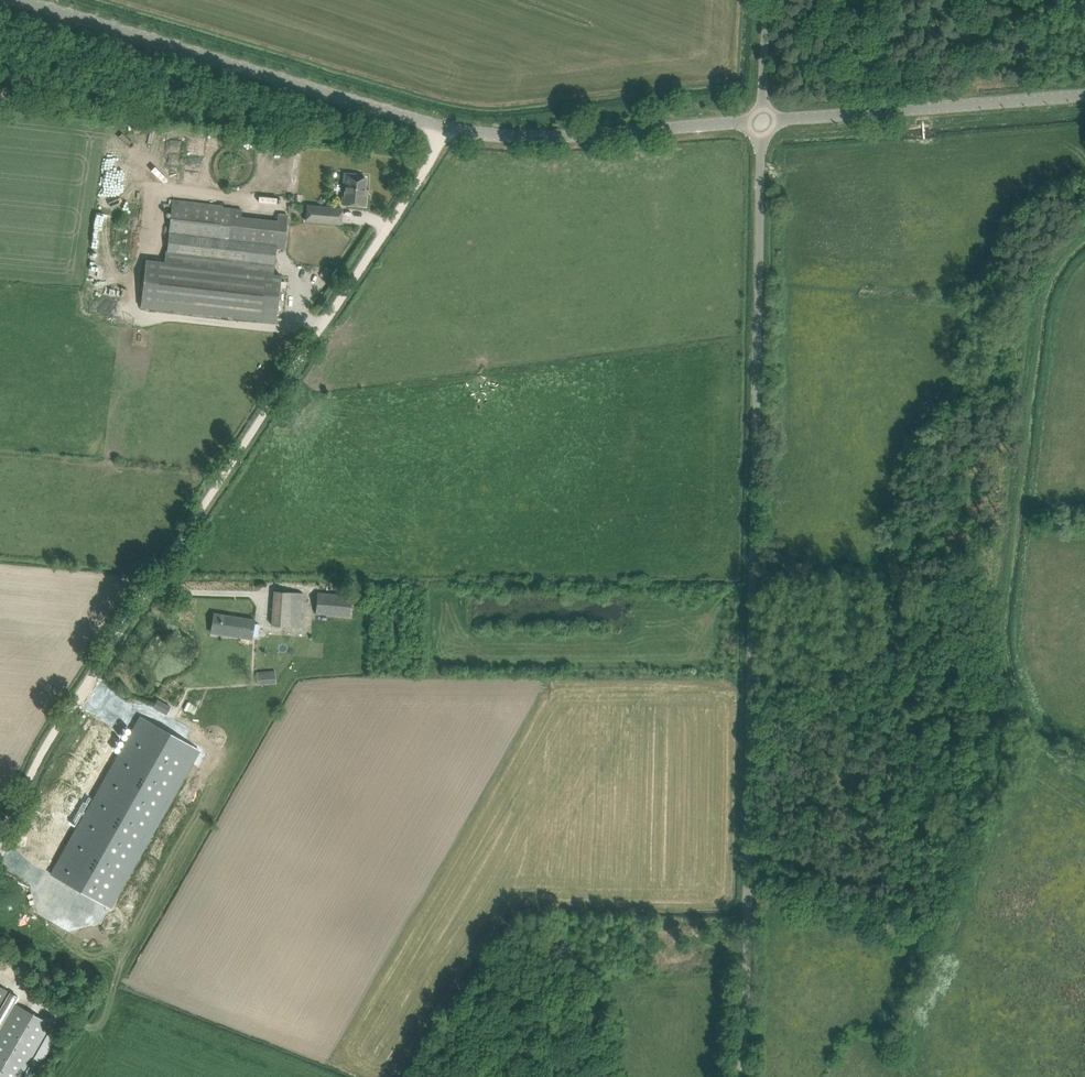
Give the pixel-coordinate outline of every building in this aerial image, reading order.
[(144,160),(151,160),(151,155),(158,155),(159,127),(144,127),(144,160)] [(342,204),(365,206),(366,195),(365,195),(366,178),(355,177),(356,174),(345,173),(344,181),(346,182),(345,196),(343,196),(342,204)] [(284,248),(288,215),(278,213),(277,221),(241,217),(242,209),(172,202),(167,249),(165,248),(164,260),(145,258),(140,307),(276,322),(281,275),(273,274),(275,261),(276,247),(284,248)] [(306,220),(341,223),(342,208),(307,205),(306,220)] [(278,416),(291,424),(299,413),(286,404),(278,416)] [(272,625),(301,627),(303,592),(274,590),(272,625)] [(316,613),(350,616),(352,595),(317,592),(316,613)] [(214,613),(211,629),(229,632),(228,635),(251,639),(255,620),(214,613)] [(256,670),(257,683),(275,681),(274,668),(256,670)] [(152,706),(166,713),(171,705),(157,697),(152,706)] [(134,726),(124,720),(42,864),(100,897),(182,753),(192,759),(200,746),(142,713),(134,726)] [(9,991),(0,986),(0,1007),(9,991)] [(61,1029),(51,1023),(15,1003),(0,1030),(0,1076),(33,1076),(61,1029)]
